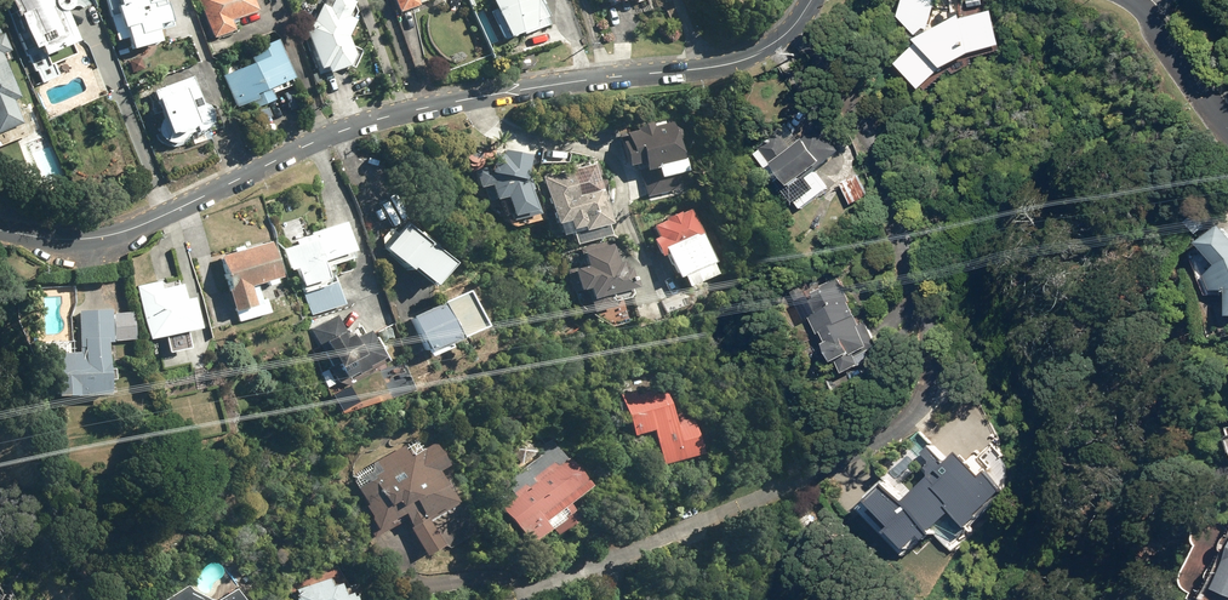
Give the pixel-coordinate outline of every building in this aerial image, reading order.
[(22,56),(24,56),(31,75),(33,74),(37,87),(56,80),(51,67),(72,59),(67,47),(72,45),(57,5),(70,0),(1,0),(22,56)] [(106,21),(111,45),(118,44),(121,56),(154,48),(151,36),(164,33),(158,6),(138,11),(136,0),(130,0),(124,1),(124,0),(98,0),(103,22),(106,21)] [(222,27),(229,25),(228,22),(250,16),(246,0),(195,0),(205,43),(225,38),(222,27)] [(303,42),(315,77),(321,75),(322,79),(343,72),(344,68),(349,70),(357,53),(342,44),(353,22),(344,19),(350,5),(338,0),(332,0),(327,10),(319,7),(305,27),(303,42)] [(391,17),(416,10),(413,0),(386,0),(391,17)] [(479,3),(496,45),(519,35),(518,31),(538,22),(534,10),(525,14),(521,4),(532,0),(487,0),(479,3)] [(601,9),(619,2),(619,4),(631,0),(598,0),(601,9)] [(895,23),(912,42),(920,33),(925,34),(935,0),(901,0),(895,23)] [(988,17),(954,24),(913,49),(892,72),(913,100),(935,79),(966,62),(967,59),(995,53),(988,17)] [(248,68),(220,79),(232,110),(245,105),(248,113),(267,106),(264,99),(287,89),(269,45),(243,56),(248,68)] [(15,130),(7,106),(14,103),(0,62),(0,136),(15,130)] [(146,105),(160,142),(170,142),(175,141),(177,139),(180,137),(182,134),(184,135),(187,137),(191,137),(195,136),(198,133),(200,130),(202,127),(185,82),(146,97),(149,104),(146,105)] [(635,147),(628,148),(634,178),(640,177),(644,199),(678,193),(674,174),(685,172),(680,146),(674,148),(670,126),(649,129),(648,125),(631,128),(635,147)] [(783,139),(762,155),(774,169),(772,171),(789,193),(787,194),(797,208),(816,193),(806,180),(819,170),(802,148),(795,154),(783,139)] [(525,221),(535,218),(528,184),(520,184),(527,158),(502,152),(500,158),(492,156),(485,173),(473,173),(472,194),(485,191),(488,206),(497,204),(502,224),(525,218),(525,221)] [(554,179),(540,182),(549,230),(563,228),(564,235),(577,232),(578,236),(603,231),(596,193),(591,194),(586,169),(570,172),(572,182),(555,185),(554,179)] [(858,176),(838,186),(849,208),(869,197),(858,176)] [(700,240),(690,211),(660,223),(661,226),(648,231),(654,245),(647,247),(653,262),(660,259),(670,286),(675,284),(679,293),(707,282),(702,269),(706,267),(696,241),(700,240)] [(347,257),(338,226),(305,236),(306,240),(287,245),(288,249),(277,252),(284,275),(290,273),(296,292),(320,284),(315,267),(347,257)] [(441,274),(397,230),(391,236),(388,232),(379,241),(383,246),(375,255),(400,280),(401,278),(419,296),(441,274)] [(1219,233),(1195,251),(1206,268),(1199,277),(1209,294),(1222,297),(1222,319),(1227,319),(1227,242),(1219,233)] [(220,294),(226,317),(233,315),(236,325),(267,316),(263,300),(258,301),(255,289),(260,288),(261,291),(272,288),(271,283),(274,282),(265,248),(243,254),(241,249),(231,252),(232,257),(213,263),(222,293),(220,294)] [(611,268),(606,248),(575,256),(579,271),(562,276),(568,299),(577,297),(580,307),(620,297),(617,287),(620,287),(615,267),(611,268)] [(878,347),(865,320),(858,323),(849,304),(853,302),(842,278),(787,304),(806,344),(821,337),(826,348),(821,351),(831,372),(835,370),(839,378),(874,362),(869,352),(878,347)] [(185,352),(182,336),(192,334),(191,331),(195,327),(189,302),(186,302),(183,287),(158,292),(157,285),(132,290),(143,344),(160,340),(163,357),(185,352)] [(342,308),(335,285),(299,296),(306,319),(342,308)] [(461,296),(401,322),(417,360),(477,334),(461,296)] [(76,357),(57,356),(55,403),(67,403),(67,401),(93,403),(93,400),(103,401),(105,345),(127,346),(128,317),(77,315),(76,357)] [(336,320),(308,330),(326,378),(331,376),(336,390),(371,377),(367,365),(374,362),(365,338),(346,345),(336,320)] [(654,470),(696,458),(674,380),(613,398),(625,443),(644,437),(654,470)] [(531,454),(520,440),(503,453),(514,467),(531,454)] [(347,493),(367,536),(397,520),(419,561),(438,551),(423,522),(453,506),(436,474),(440,471),(428,447),(421,451),(416,441),(351,475),(357,487),(347,493)] [(974,479),(953,456),(942,466),(927,450),(916,460),(927,472),(922,476),(925,480),(896,506),(879,488),(859,506),(884,533),(882,536),(892,546),(888,549),(895,556),(899,553),(902,556),(916,544),(921,548),(931,539),(929,536),(950,517),(964,532),(977,521),(973,517),(997,495),(979,475),(974,479)] [(567,505),(584,491),(555,456),(529,477),(520,466),(493,489),(499,497),(489,506),(521,552),(544,533),(551,541),(578,519),(567,505)] [(1227,539),(1224,537),(1216,554),(1218,555),(1197,599),(1227,599),(1227,536),(1227,539)] [(284,595),(285,599),(330,599),(325,583),(284,595)] [(163,599),(200,599),(177,588),(163,599)]
